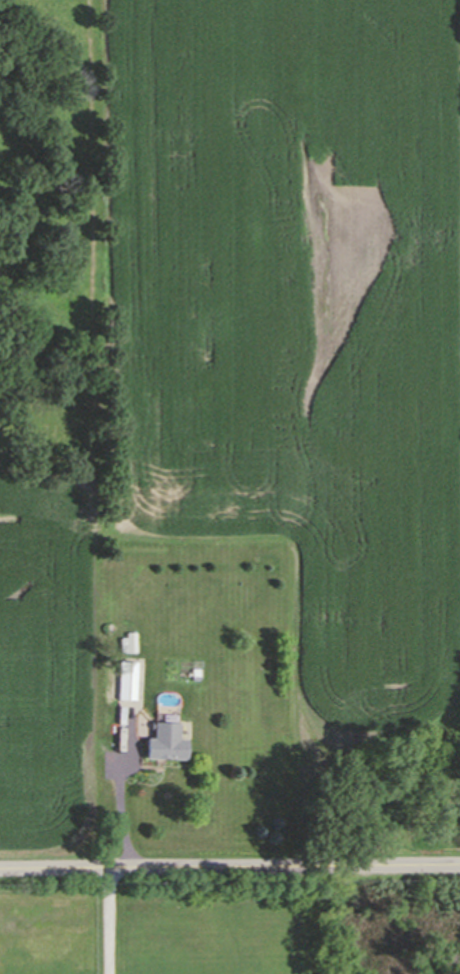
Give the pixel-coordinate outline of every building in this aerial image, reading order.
[(117,695),(118,657),(135,657),(134,695),(117,695)] [(176,719),(176,735),(185,736),(184,754),(145,753),(146,735),(154,735),(154,718),(176,719)]
